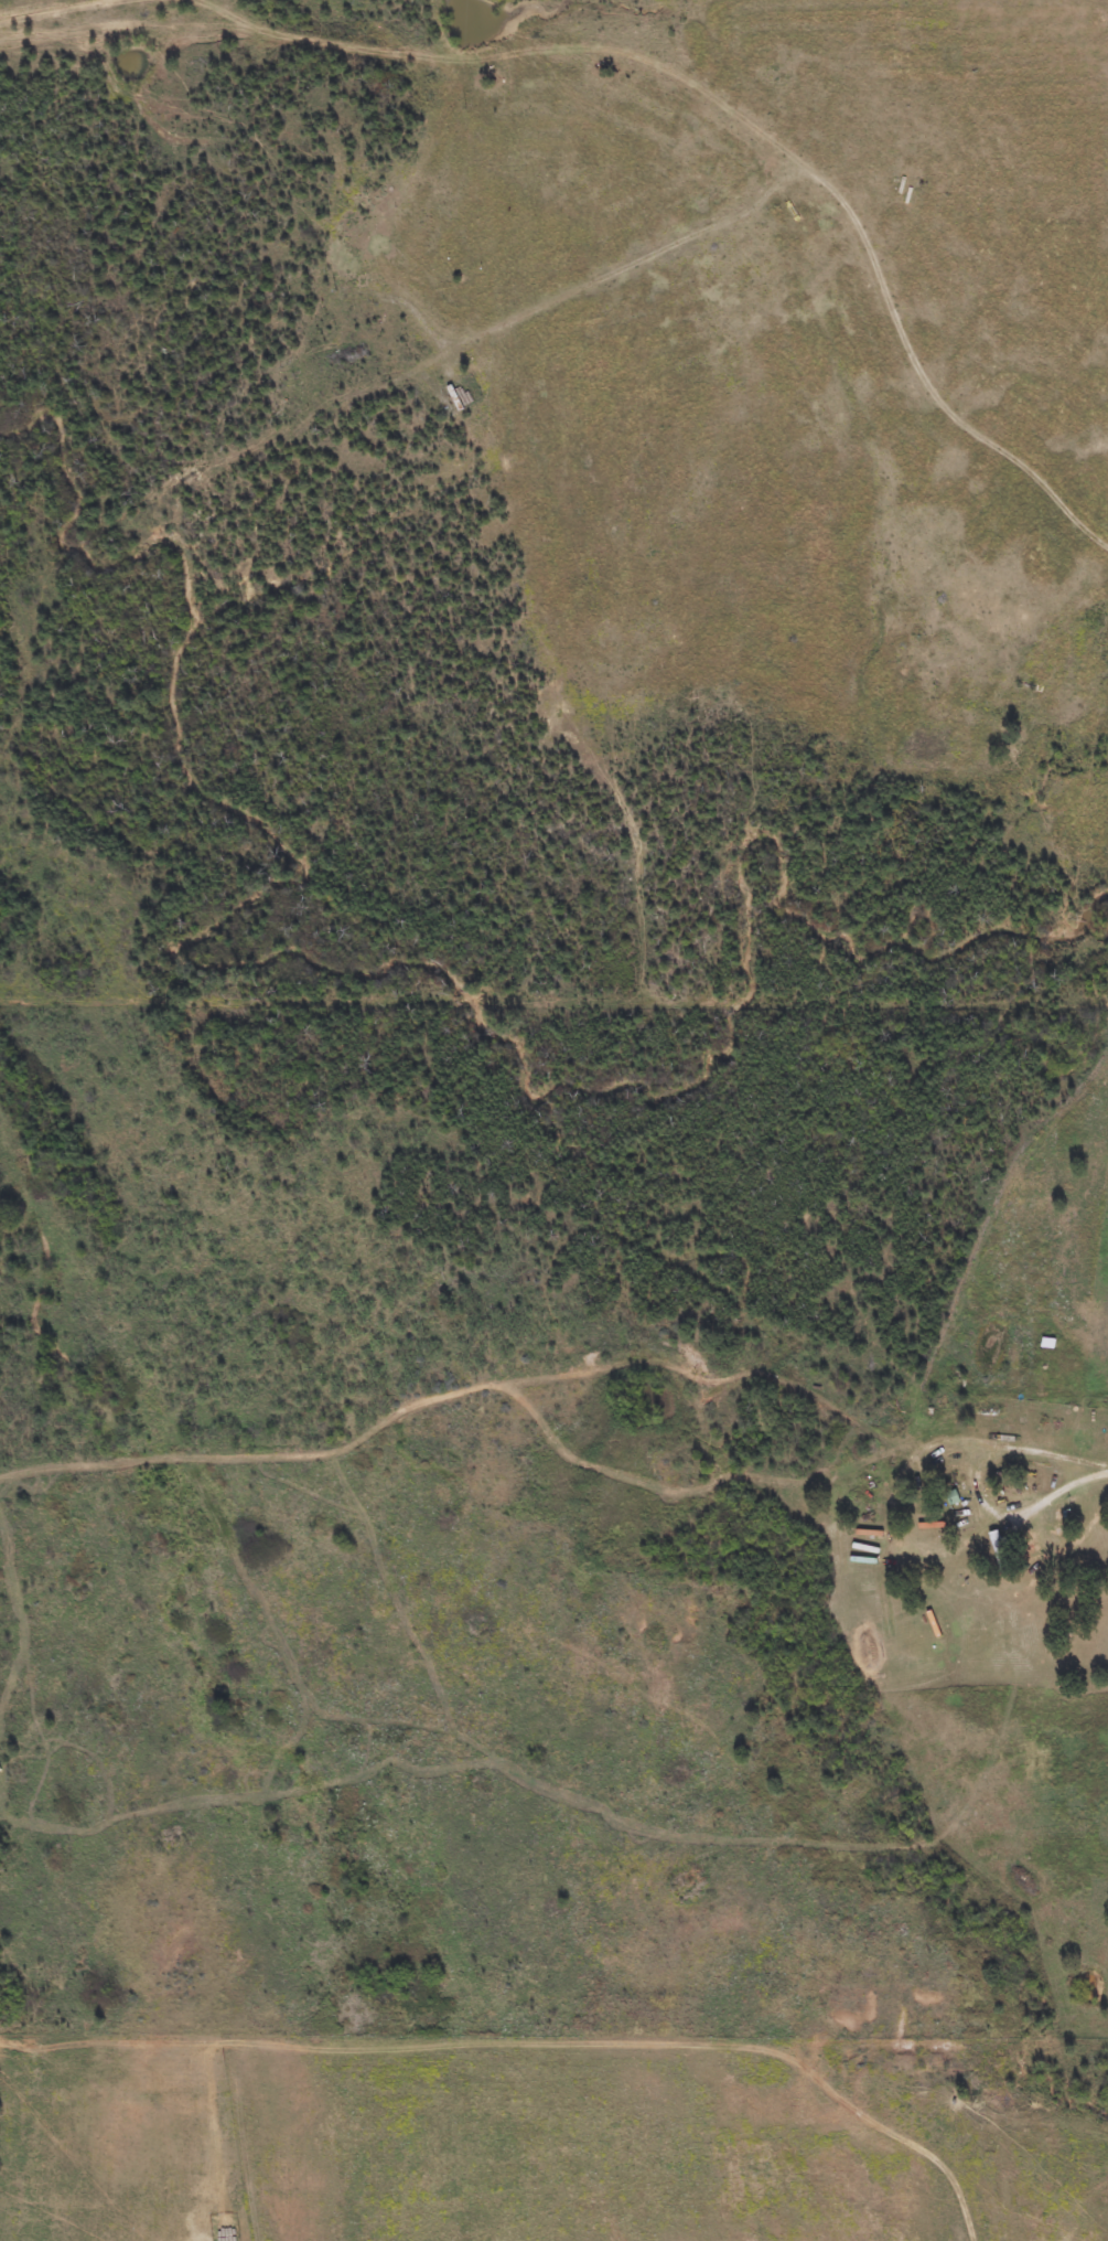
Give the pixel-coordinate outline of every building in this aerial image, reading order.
[(1054,1339),(1043,1336),(1041,1344),(1053,1347),(1054,1339)] [(950,1505),(959,1501),(955,1489),(945,1492),(950,1505)] [(987,1532),(998,1576),(1009,1573),(998,1529),(987,1532)]
